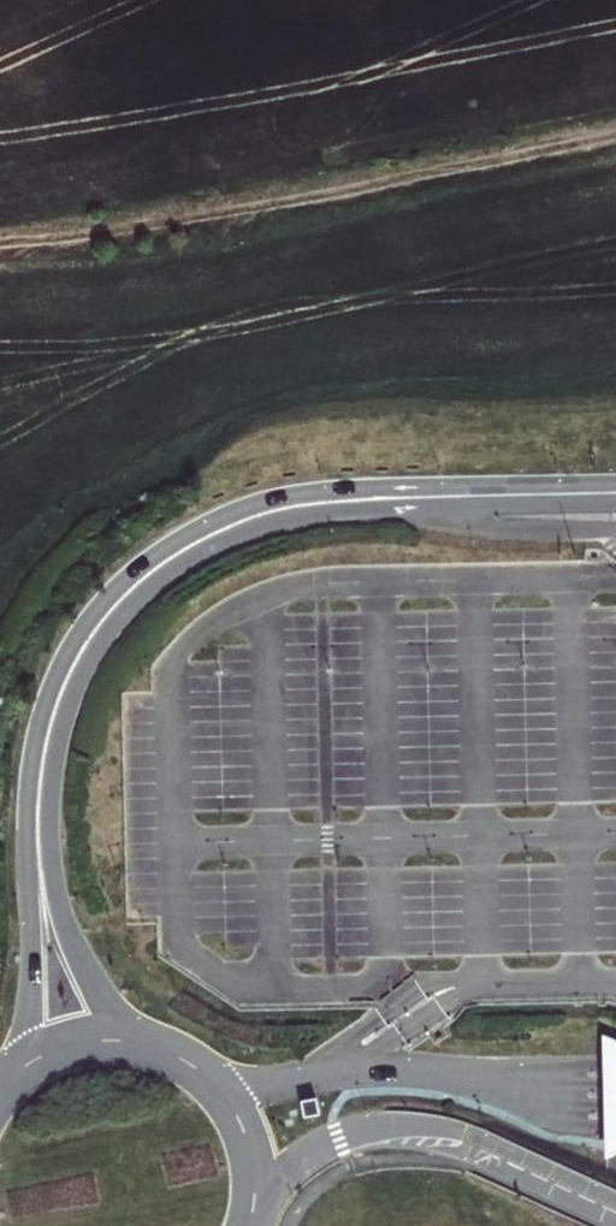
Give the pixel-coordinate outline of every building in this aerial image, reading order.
[(600,1028),(601,1068),(601,1086),(602,1105),(603,1124),(603,1157),(615,1151),(615,1036),(600,1028)]
